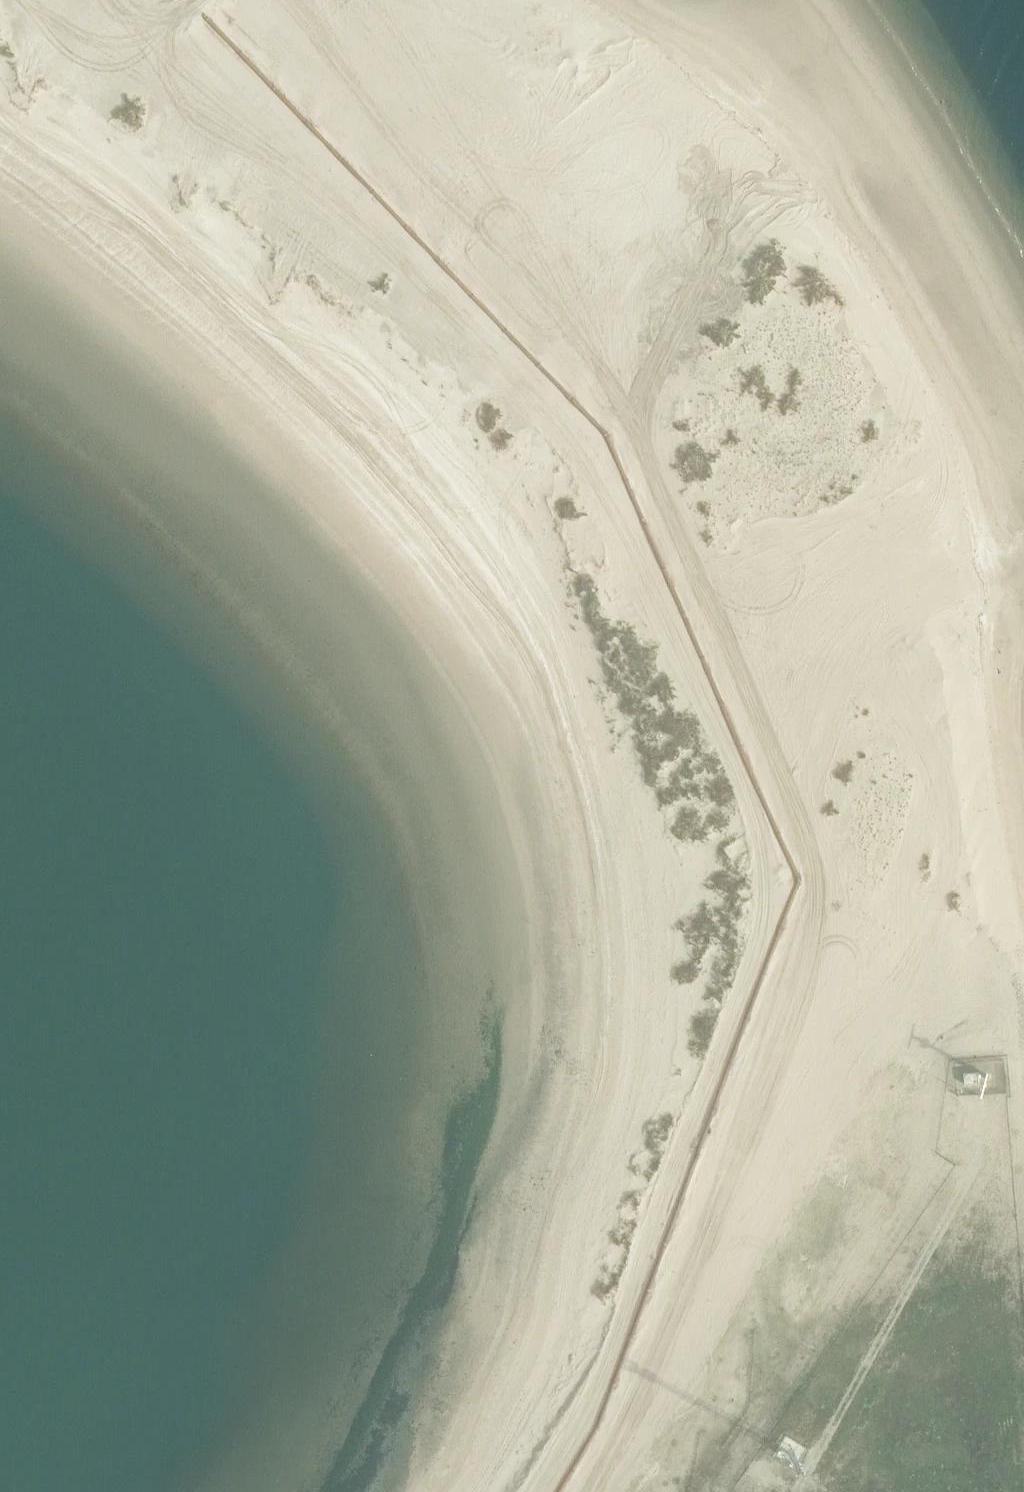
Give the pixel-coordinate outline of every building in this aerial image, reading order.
[(985,1086),(988,1087),(990,1087),(992,1086),(994,1083),(994,1081),(993,1078),(991,1077),(988,1076),(986,1077),(984,1079),(983,1081),(983,1084),(985,1086)]
